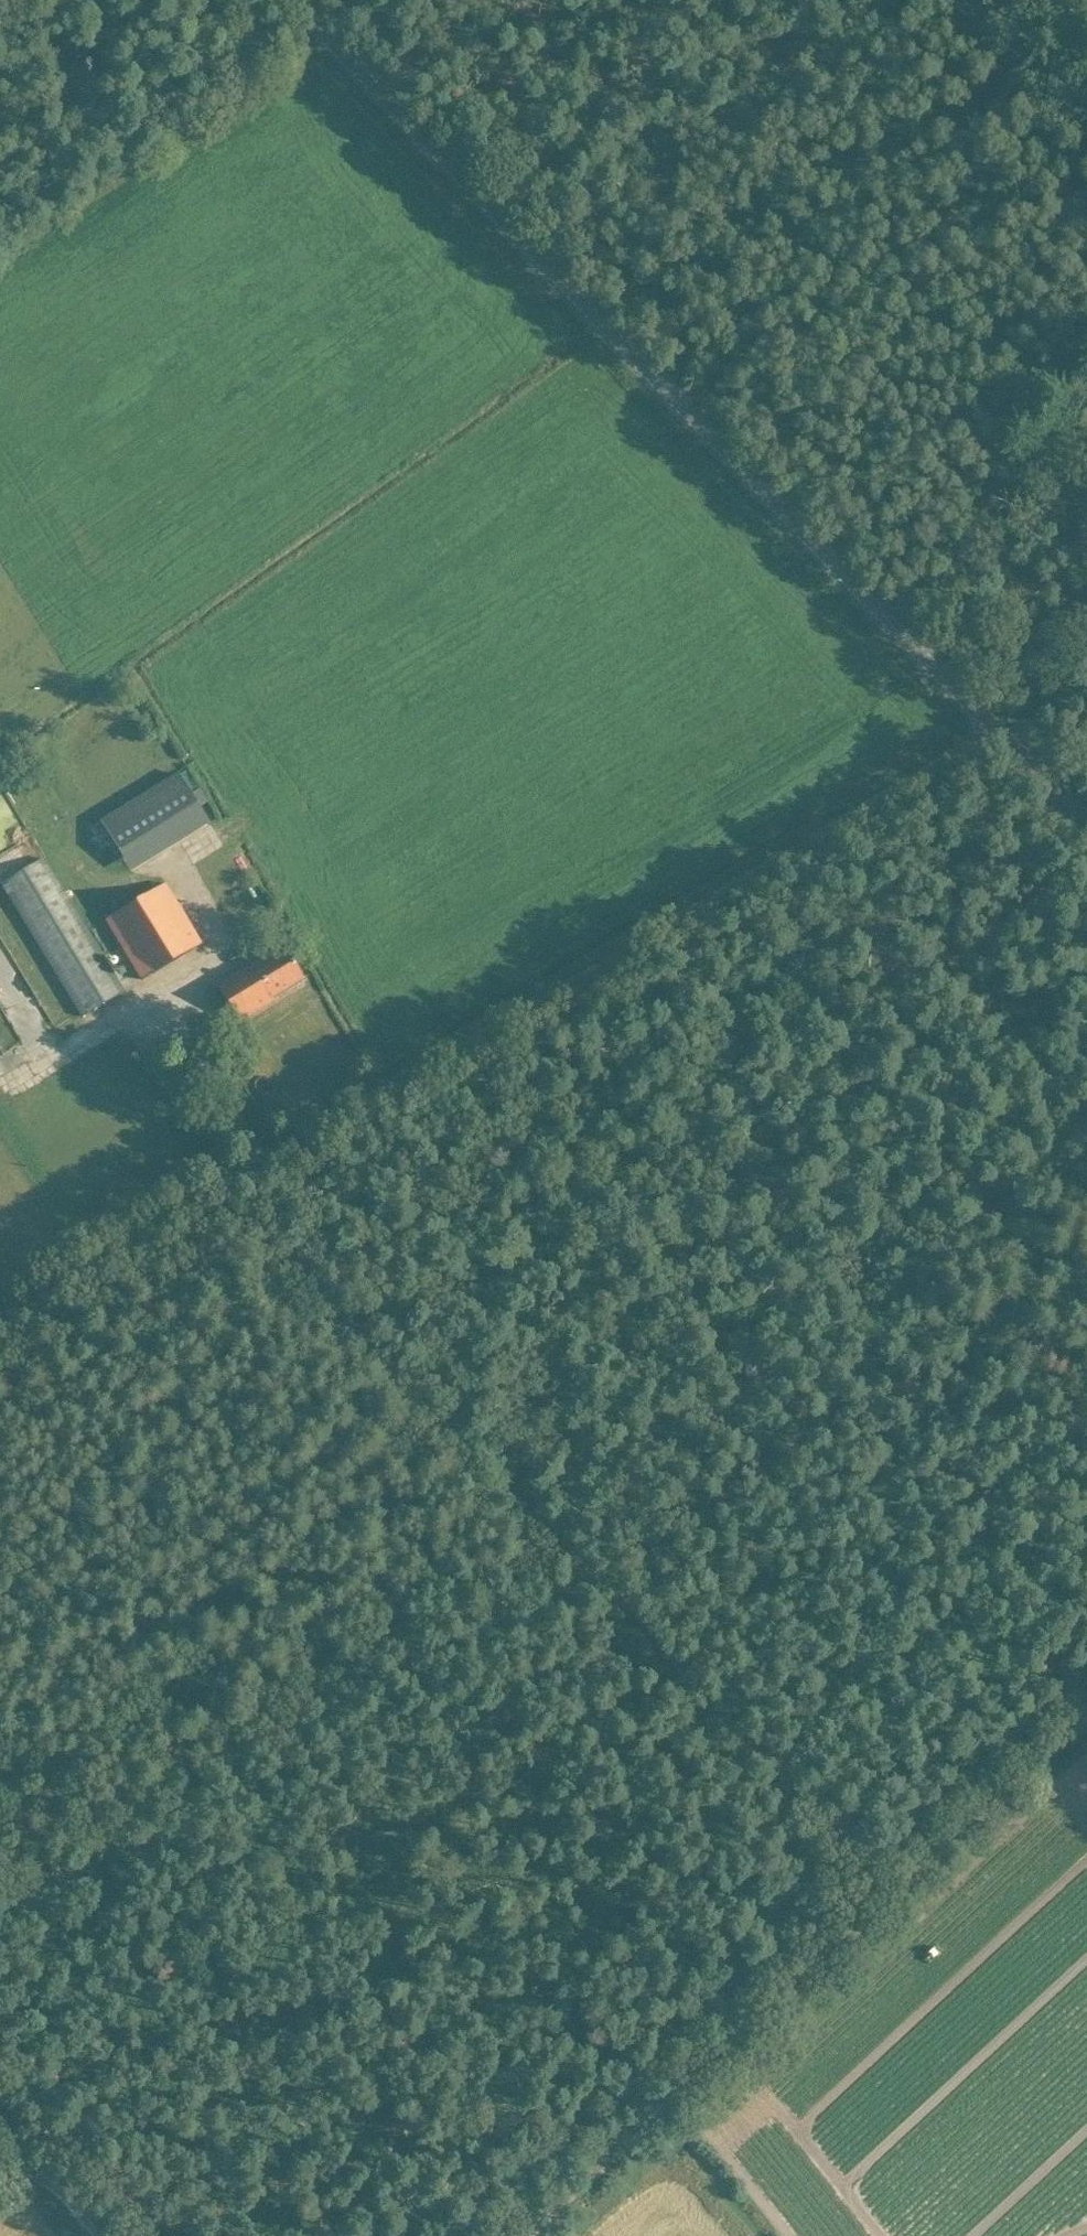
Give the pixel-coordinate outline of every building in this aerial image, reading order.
[(206,828),(176,774),(99,824),(129,874),(206,828)] [(45,857),(1,884),(82,1017),(125,991),(45,857)] [(143,981),(203,943),(166,883),(105,920),(143,981)] [(217,987),(227,1003),(239,1022),(275,1000),(274,999),(305,980),(293,961),(284,946),(217,987)]
